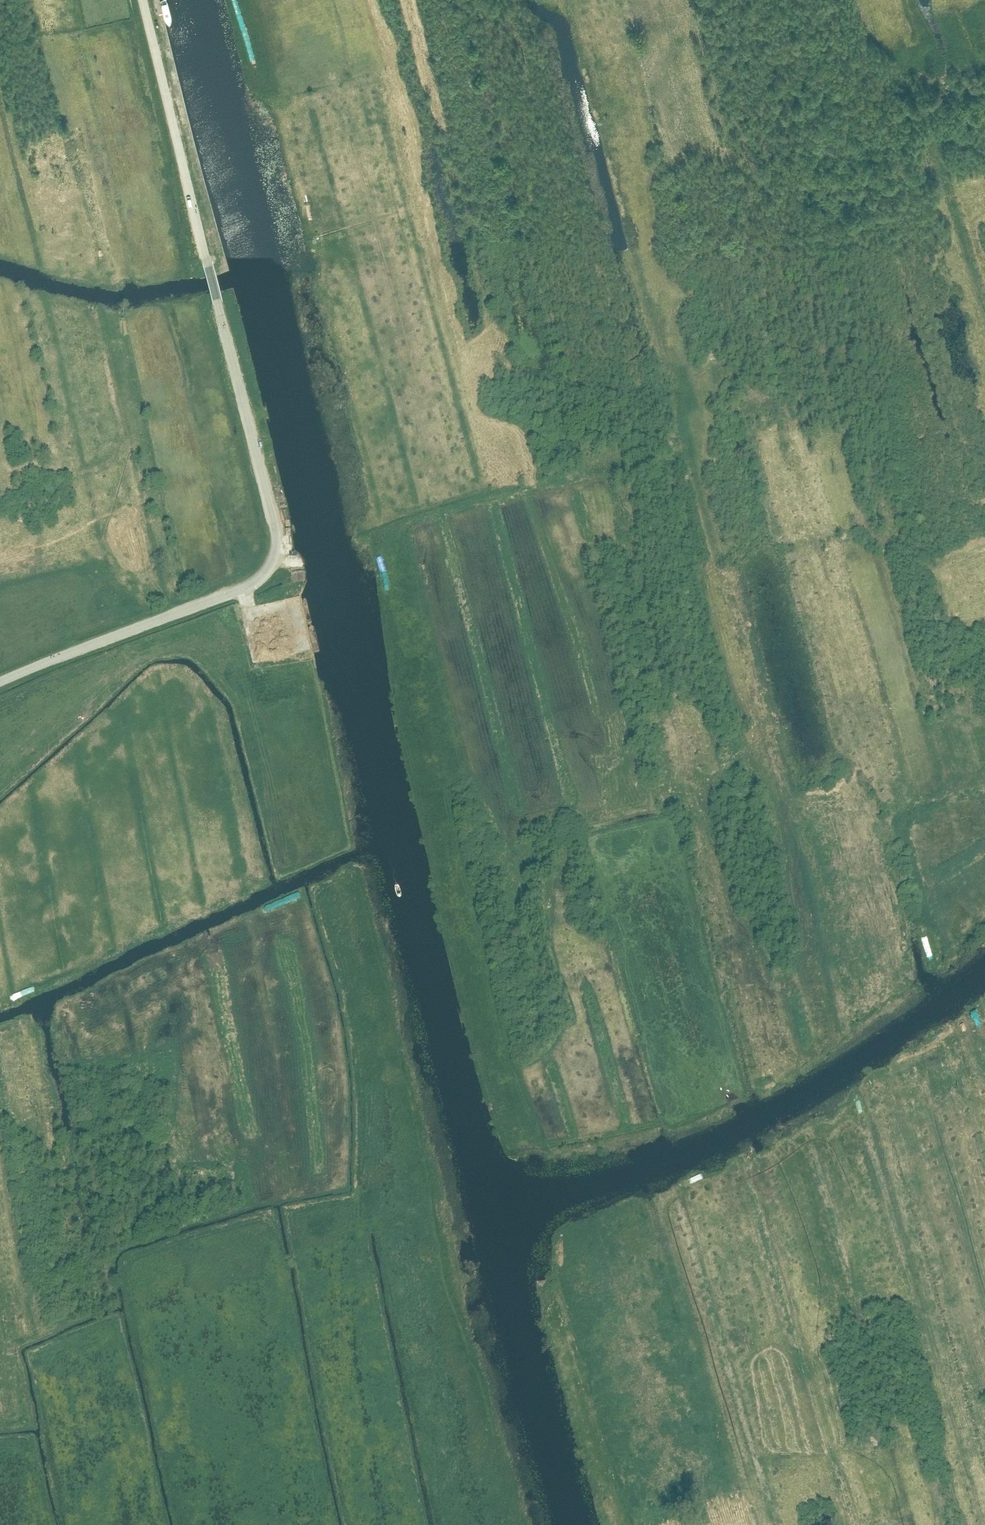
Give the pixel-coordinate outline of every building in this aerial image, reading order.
[(249,59),(242,61),(246,77),(252,75),(249,59)] [(918,928),(927,963),(934,961),(924,926),(918,928)] [(12,1004),(10,999),(0,1002),(0,1008),(12,1004)] [(759,1094),(779,1085),(777,1080),(757,1089),(759,1094)] [(855,1098),(850,1099),(855,1114),(860,1113),(855,1098)]
